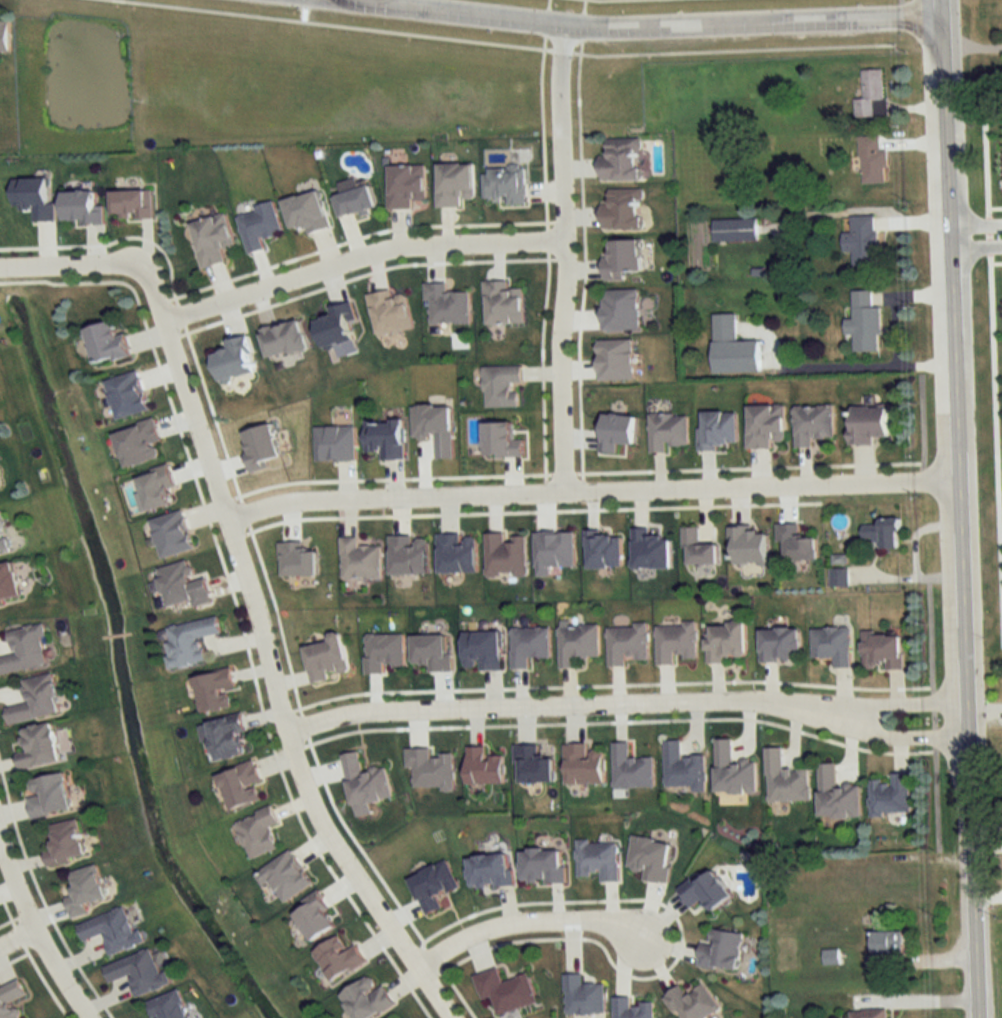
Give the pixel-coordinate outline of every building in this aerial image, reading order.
[(10,52),(9,23),(0,23),(0,52),(10,52)] [(855,100),(855,117),(877,116),(876,104),(884,103),(883,69),(862,70),(863,99),(855,100)] [(860,183),(886,183),(886,150),(880,150),(880,136),(860,136),(860,183)] [(602,180),(640,179),(639,137),(601,138),(602,180)] [(437,163),(437,207),(461,207),(461,197),(473,197),(473,163),(437,163)] [(389,209),(412,209),(412,201),(425,201),(425,165),(389,165),(389,209)] [(506,198),(505,205),(525,205),(525,166),(484,166),(484,198),(506,198)] [(376,206),(369,184),(333,196),(340,218),(376,206)] [(154,190),(113,190),(113,218),(154,218),(154,190)] [(329,227),(320,190),(284,198),(292,230),(305,227),(307,232),(329,227)] [(640,191),(602,191),(602,229),(640,229),(640,191)] [(261,238),(282,232),(275,203),(237,212),(247,252),(264,248),(261,238)] [(222,250),(235,247),(226,213),(192,222),(203,267),(225,261),(222,250)] [(853,266),(877,266),(877,216),(845,216),(845,252),(853,252),(853,266)] [(757,241),(757,220),(713,220),(713,242),(757,241)] [(640,240),(606,240),(606,280),(624,280),(624,272),(640,272),(640,240)] [(522,323),(521,288),(507,289),(507,280),(485,281),(486,324),(522,323)] [(430,302),(430,323),(469,324),(469,292),(446,292),(446,283),(424,283),(424,302),(430,302)] [(601,330),(639,330),(639,289),(601,289),(601,330)] [(406,294),(392,297),(391,290),(368,294),(375,335),(412,329),(406,294)] [(880,306),(873,306),(873,291),(853,291),(853,319),(845,319),(845,334),(854,334),(854,351),(880,351),(880,306)] [(331,306),(333,315),(316,319),(322,347),(356,339),(348,302),(331,306)] [(713,314),(714,372),(760,371),(759,340),(736,340),(735,313),(713,314)] [(308,348),(300,318),(261,328),(269,358),(308,348)] [(128,357),(119,320),(85,328),(94,365),(128,357)] [(219,380),(257,370),(247,334),(226,339),(228,348),(212,352),(219,380)] [(598,339),(598,379),(632,379),(632,339),(598,339)] [(484,407),(517,407),(517,383),(521,383),(521,366),(483,366),(484,407)] [(137,370),(105,381),(117,420),(150,409),(137,370)] [(772,448),(772,440),(785,440),(785,404),(748,404),(748,448),(772,448)] [(452,405),(413,405),(414,437),(436,437),(437,458),(453,458),(452,405)] [(812,438),(834,437),(834,405),(794,405),(795,447),(813,446),(812,438)] [(874,444),(874,436),(888,436),(888,406),(852,406),(852,444),(874,444)] [(700,446),(738,446),(738,411),(700,411),(700,446)] [(649,413),(649,452),(667,452),(667,445),(688,445),(688,414),(649,413)] [(113,430),(124,467),(164,456),(153,419),(113,430)] [(365,453),(380,452),(380,459),(404,459),(403,419),(365,419),(365,453)] [(355,426),(316,427),(316,460),(355,460),(355,426)] [(161,558),(195,549),(183,510),(150,519),(161,558)] [(900,518),(881,517),(881,524),(863,524),(862,540),(880,540),(880,548),(900,548),(900,518)] [(10,549),(2,518),(0,519),(0,552),(10,549)] [(731,526),(731,564),(767,564),(767,532),(749,532),(749,526),(731,526)] [(699,527),(683,527),(684,565),(718,564),(718,544),(699,545),(699,527)] [(670,568),(670,536),(649,536),(649,529),(633,529),(633,568),(670,568)] [(575,567),(574,532),(535,532),(535,577),(550,577),(550,567),(575,567)] [(588,568),(622,568),(622,533),(588,533),(588,568)] [(486,534),(486,576),(527,576),(527,534),(486,534)] [(381,546),(358,546),(358,536),(340,537),(341,580),(381,579),(381,546)] [(206,577),(194,580),(189,560),(159,568),(169,607),(193,601),(195,606),(212,602),(206,577)] [(0,565),(0,604),(22,599),(13,562),(0,565)] [(848,587),(848,570),(831,570),(831,586),(848,587)] [(201,638),(220,634),(217,617),(164,628),(172,668),(206,662),(201,638)] [(13,655),(0,657),(0,675),(46,666),(41,638),(46,637),(43,624),(8,631),(13,655)] [(676,665),(676,659),(696,659),(696,624),(656,624),(656,665),(676,665)] [(745,624),(707,624),(708,661),(746,661),(745,624)] [(599,658),(599,625),(559,625),(559,668),(576,668),(576,658),(599,658)] [(607,625),(607,666),(626,666),(626,661),(648,661),(648,625),(607,625)] [(550,658),(550,628),(511,628),(511,669),(529,669),(529,658),(550,658)] [(811,628),(812,658),(832,658),(832,668),(850,668),(849,628),(811,628)] [(799,661),(799,629),(760,629),(760,661),(799,661)] [(502,670),(502,631),(464,631),(464,666),(472,666),(472,661),(480,661),(480,670),(502,670)] [(366,673),(384,673),(384,666),(404,666),(404,634),(366,634),(366,673)] [(902,669),(902,634),(863,634),(863,669),(902,669)] [(342,636),(304,644),(312,681),(350,673),(342,636)] [(230,708),(226,689),(235,688),(232,669),(193,676),(200,713),(230,708)] [(24,680),(28,702),(4,708),(8,724),(60,713),(52,674),(24,680)] [(207,721),(214,760),(249,754),(242,715),(207,721)] [(15,754),(20,771),(61,760),(51,721),(23,729),(28,750),(15,754)] [(732,739),(715,739),(715,793),(755,793),(755,761),(732,761),(732,739)] [(705,755),(682,755),(682,740),(664,740),(665,786),(692,786),(692,791),(705,791),(705,755)] [(565,785),(603,785),(603,750),(587,750),(587,743),(565,744),(565,785)] [(613,787),(653,787),(653,757),(628,757),(628,743),(613,743),(613,787)] [(554,783),(554,756),(538,756),(538,745),(516,745),(516,783),(554,783)] [(502,756),(485,756),(485,746),(467,747),(467,784),(503,784),(502,756)] [(765,747),(766,802),(809,801),(809,768),(782,769),(782,747),(765,747)] [(454,754),(431,754),(431,749),(405,749),(406,769),(414,769),(415,789),(455,788),(454,754)] [(342,755),(352,807),(392,799),(386,767),(363,772),(359,751),(342,755)] [(228,810),(261,800),(255,783),(261,781),(255,761),(217,773),(228,810)] [(818,763),(819,818),(859,818),(859,785),(835,785),(835,763),(818,763)] [(869,780),(870,814),(910,813),(909,772),(890,772),(891,779),(869,780)] [(63,773),(25,780),(32,817),(70,810),(63,773)] [(250,859),(278,848),(270,827),(279,823),(272,806),(235,821),(250,859)] [(85,857),(76,819),(48,826),(53,847),(43,850),(47,867),(85,857)] [(669,882),(671,840),(630,838),(629,869),(643,870),(643,881),(669,882)] [(600,882),(618,882),(618,841),(577,841),(577,873),(600,873),(600,882)] [(522,850),(523,884),(564,882),(563,848),(522,850)] [(256,872),(264,885),(271,881),(283,901),(312,884),(292,851),(256,872)] [(469,857),(473,889),(512,885),(508,853),(469,857)] [(458,888),(448,861),(409,877),(425,916),(443,909),(438,896),(458,888)] [(106,898),(96,864),(69,872),(76,895),(65,899),(71,918),(88,913),(85,904),(106,898)] [(733,896),(712,868),(680,892),(691,908),(703,898),(713,911),(733,896)] [(292,910),(311,942),(337,925),(318,894),(292,910)] [(110,955),(141,945),(128,907),(77,924),(82,942),(102,935),(110,955)] [(701,943),(698,967),(737,972),(742,934),(709,929),(707,944),(701,943)] [(902,954),(902,932),(873,932),(873,957),(867,957),(867,972),(883,972),(883,954),(902,954)] [(315,949),(329,981),(366,965),(357,946),(346,951),(340,938),(315,949)] [(171,984),(166,970),(159,973),(151,949),(103,967),(110,984),(129,976),(137,997),(171,984)] [(537,1003),(528,974),(502,982),(498,968),(474,975),(481,1000),(493,996),(499,1015),(537,1003)] [(566,1014),(604,1014),(604,984),(583,984),(583,974),(565,974),(566,1014)] [(383,985),(378,988),(370,975),(340,994),(354,1017),(374,1017),(395,1005),(383,985)] [(18,980),(0,989),(0,1017),(20,1017),(13,1003),(26,997),(18,980)] [(720,1008),(702,984),(687,996),(680,985),(663,998),(678,1017),(707,1017),(720,1008)] [(152,1017),(188,1017),(178,990),(146,1002),(152,1017)] [(654,1003),(631,1003),(631,998),(613,998),(613,1017),(654,1017),(654,1003)] [(846,1010),(846,1017),(887,1017),(887,1010),(846,1010)]
